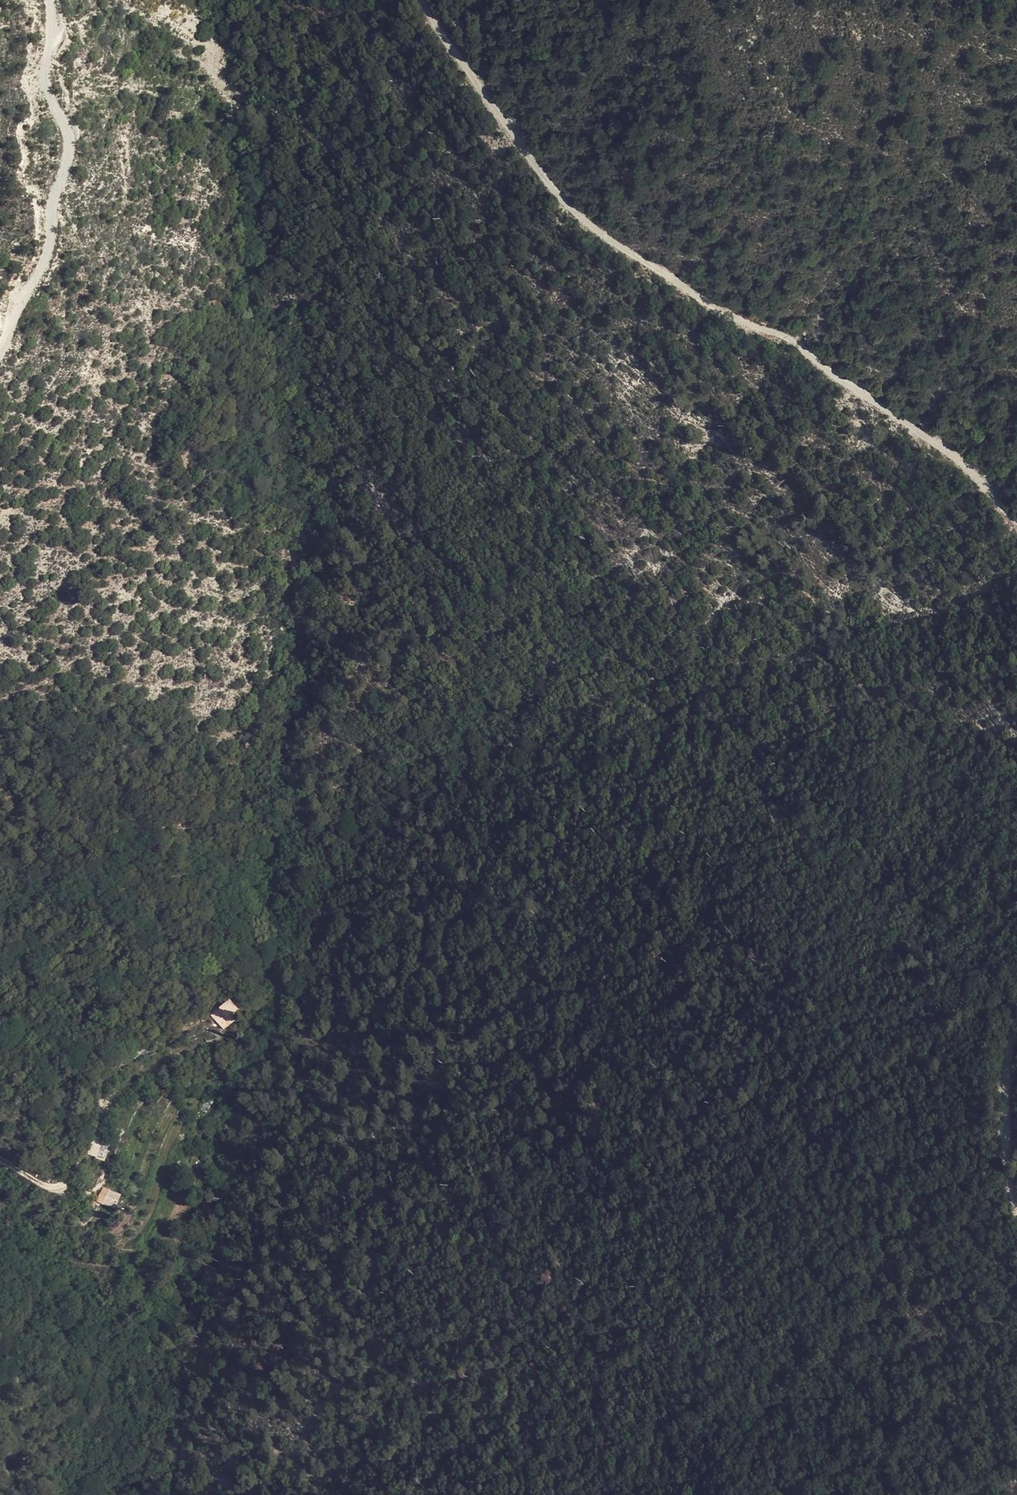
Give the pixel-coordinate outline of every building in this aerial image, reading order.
[(223,1030),(235,1020),(231,1014),(238,1008),(229,998),(209,1013),(223,1030)] [(224,1022),(212,1028),(222,1048),(235,1041),(224,1022)] [(91,1142),(88,1155),(105,1159),(108,1146),(91,1142)] [(92,1195),(82,1206),(86,1210),(85,1211),(95,1220),(100,1215),(92,1208),(98,1202),(98,1201),(92,1195)] [(105,1209),(98,1202),(92,1208),(100,1215),(105,1209)]
